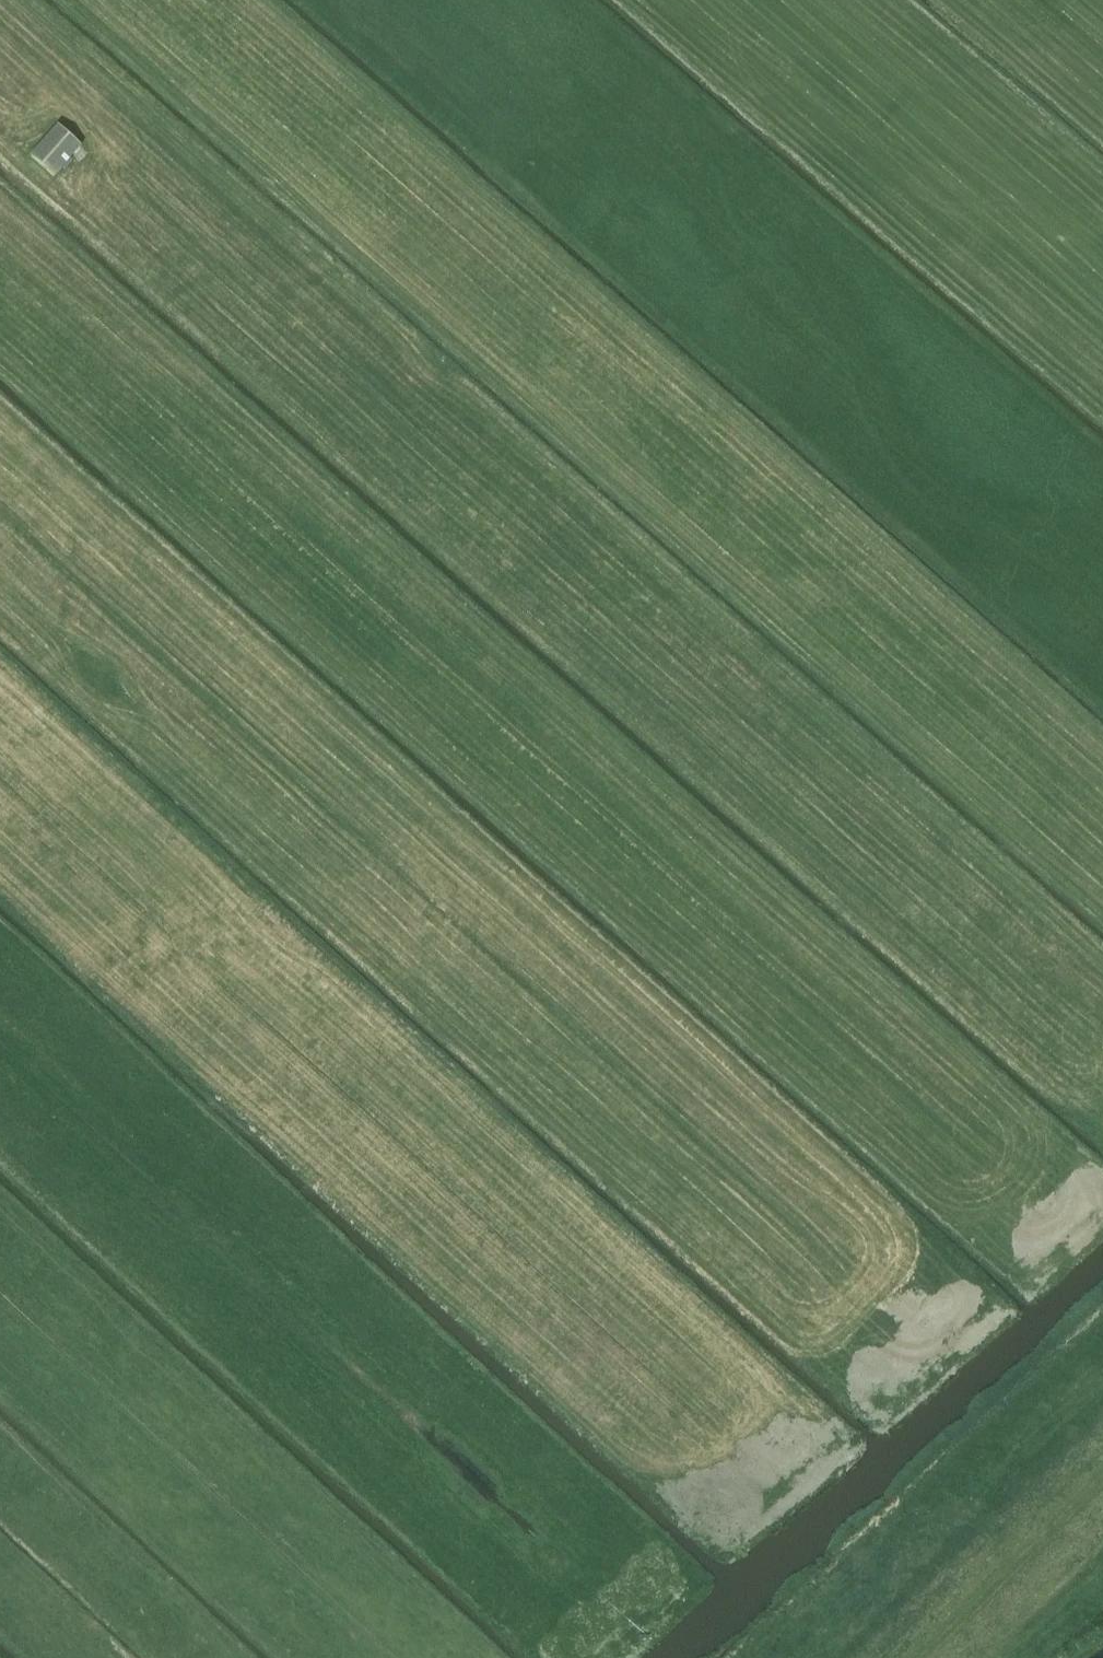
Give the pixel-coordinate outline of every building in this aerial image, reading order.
[(52,177),(81,147),(57,125),(29,155),(52,177)]
